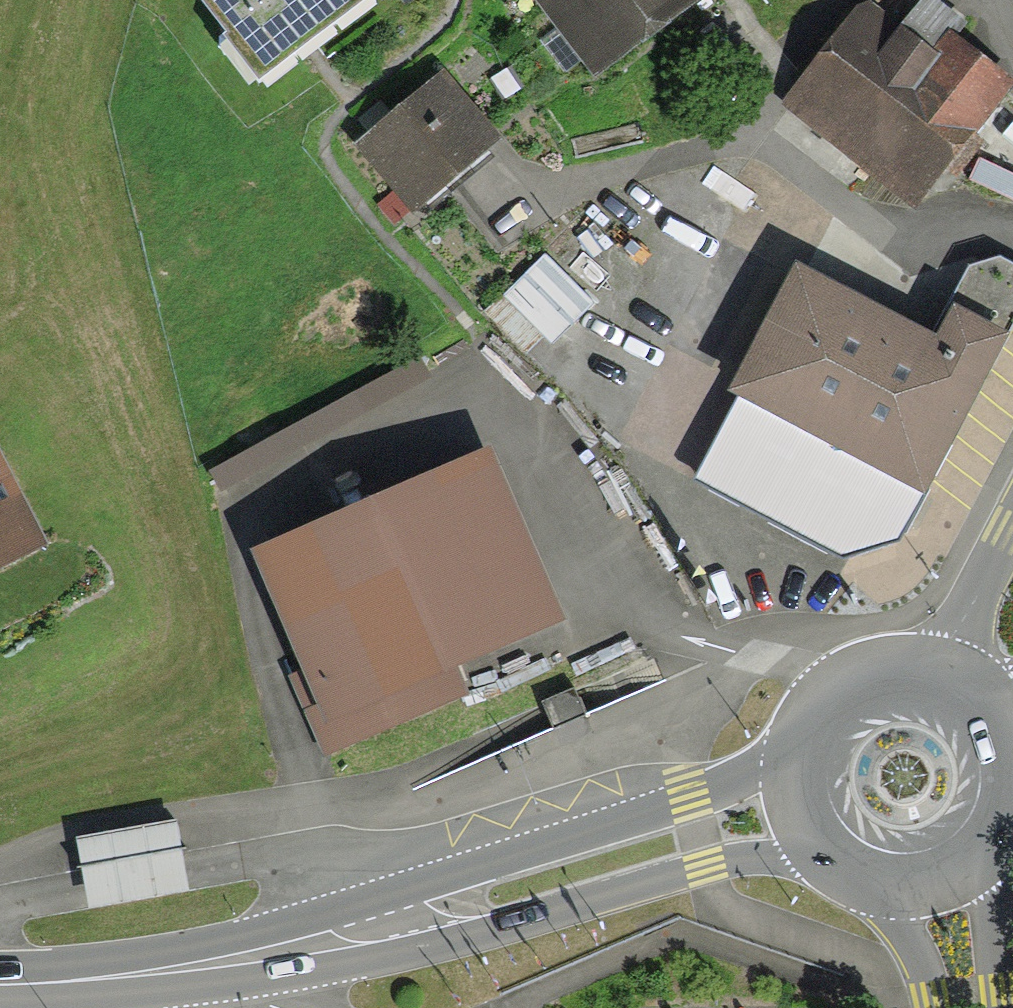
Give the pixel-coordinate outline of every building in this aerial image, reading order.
[(276,87),(392,0),(210,0),(276,87)] [(621,70),(718,0),(571,0),(621,70)] [(800,98),(935,196),(1012,89),(1012,83),(941,31),(926,51),(865,7),(800,98)] [(473,77),(390,141),(440,206),(523,142),(473,77)] [(531,358),(592,303),(548,255),(488,311),(531,358)] [(809,275),(699,485),(835,556),(903,538),(1012,329),(1012,298),(972,277),(937,342),(809,275)] [(0,424),(0,558),(59,525),(1,424),(0,424)] [(488,455),(281,544),(353,712),(561,623),(488,455)] [(575,694),(543,707),(553,731),(585,717),(575,694)] [(192,820),(95,835),(106,902),(202,887),(192,820)]
